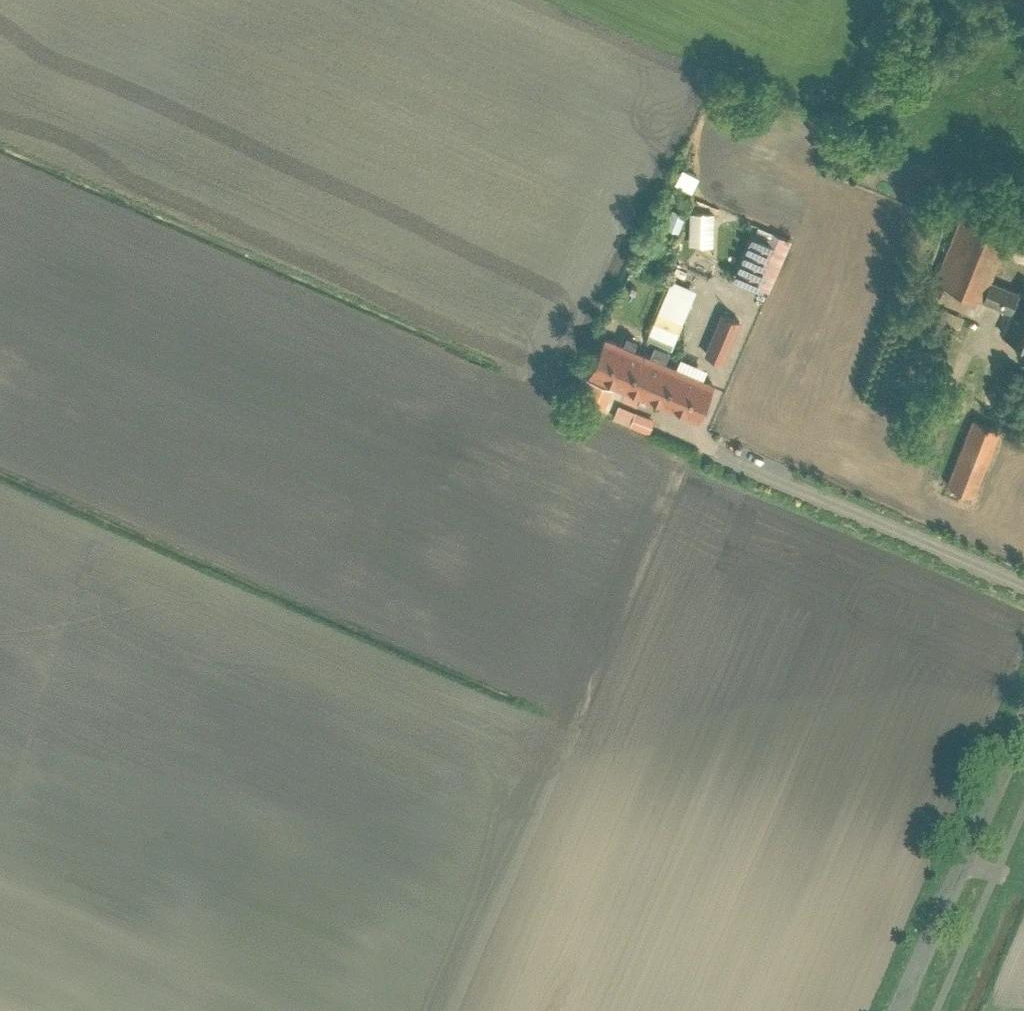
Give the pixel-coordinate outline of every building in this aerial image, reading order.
[(675,180),(690,189),(698,174),(683,166),(675,180)] [(716,248),(717,215),(693,214),(692,248),(716,248)] [(954,219),(930,285),(1008,313),(999,337),(1023,346),(1023,290),(983,275),(998,235),(954,219)] [(762,290),(779,249),(752,237),(734,278),(762,290)] [(646,334),(672,345),(696,286),(670,275),(646,334)] [(692,345),(715,354),(731,315),(708,305),(692,345)] [(706,381),(601,335),(582,378),(687,424),(706,381)] [(618,400),(612,414),(649,430),(655,416),(618,400)] [(972,491),(999,429),(969,416),(943,478),(972,491)]
